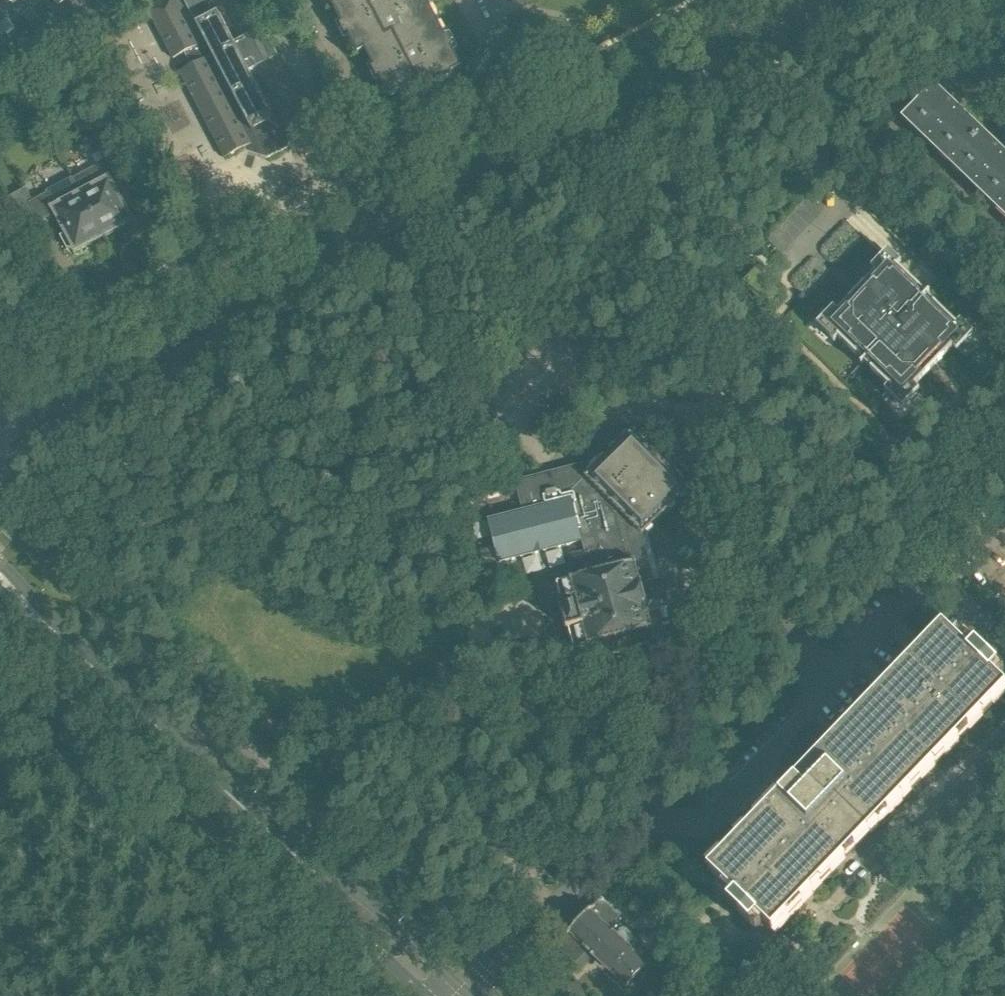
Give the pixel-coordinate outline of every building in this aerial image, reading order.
[(30,9),(40,20),(61,48),(74,38),(75,41),(91,28),(86,21),(89,19),(77,3),(74,0),(44,0),(42,2),(40,0),(24,0),(30,9)] [(252,0),(166,0),(147,10),(173,59),(184,54),(187,59),(190,57),(194,64),(180,71),(225,158),(247,146),(249,149),(257,151),(259,156),(267,159),(288,148),(290,140),(287,135),(290,127),(288,125),(311,113),(252,0)] [(358,54),(365,50),(389,97),(410,86),(415,92),(461,68),(426,0),(329,0),(358,54)] [(0,8),(0,26),(9,19),(0,8)] [(30,9),(22,15),(32,27),(40,20),(30,9)] [(89,47),(95,57),(108,50),(102,40),(89,47)] [(949,163),(980,132),(933,87),(903,118),(949,163)] [(1004,200),(1004,157),(980,132),(949,163),(997,208),(1004,200)] [(92,169),(73,179),(76,184),(76,185),(101,232),(104,231),(108,232),(112,230),(114,229),(114,227),(115,225),(126,219),(114,196),(108,185),(112,182),(117,180),(118,181),(118,182),(123,179),(137,171),(135,168),(120,139),(111,144),(101,150),(107,162),(105,163),(98,167),(98,166),(92,169)] [(47,192),(32,200),(43,220),(59,212),(69,231),(63,234),(61,235),(68,249),(76,244),(77,245),(79,245),(80,244),(84,245),(86,244),(90,242),(90,239),(91,238),(101,232),(76,185),(76,184),(73,179),(72,177),(46,191),(47,192)] [(26,188),(7,198),(15,212),(21,209),(30,227),(43,220),(32,200),(26,188)] [(997,208),(1004,216),(1004,200),(997,208)] [(825,324),(902,399),(965,333),(888,258),(825,324)] [(484,398),(474,405),(480,415),(490,407),(484,398)] [(688,488),(631,431),(599,463),(595,458),(589,463),(594,468),(590,471),(588,462),(514,481),(522,510),(487,519),(498,562),(581,541),(585,553),(573,556),(572,554),(567,555),(571,571),(574,571),(574,573),(578,572),(579,576),(556,582),(561,601),(559,602),(566,628),(569,628),(574,648),(587,644),(591,660),(656,644),(647,612),(658,609),(656,601),(660,600),(659,597),(660,596),(657,583),(655,583),(642,534),(688,488)] [(942,628),(927,644),(924,642),(914,652),(917,655),(904,668),(902,666),(891,677),(888,674),(875,688),(878,691),(867,702),(869,705),(856,718),(854,716),(843,727),(846,730),(824,753),(821,751),(810,762),(813,764),(781,797),(771,787),(739,821),(749,831),(738,842),(736,840),(722,855),(724,857),(709,873),(723,886),(716,894),(756,932),(763,925),(772,934),(787,918),(788,920),(803,905),(801,904),(819,885),(820,886),(831,875),(830,873),(843,860),(844,861),(856,849),(854,848),(876,825),(877,826),(888,815),(887,813),(909,790),(910,792),(921,780),(919,779),(932,765),(934,766),(945,755),(943,754),(956,740),(957,742),(969,730),(967,728),(979,716),(981,717),(992,705),(991,703),(1004,689),(1004,687),(998,681),(1004,673),(964,635),(957,642),(942,628)] [(620,916),(601,897),(590,909),(589,908),(566,933),(567,933),(556,946),(575,963),(587,951),(626,987),(648,963),(609,927),(620,916)]
